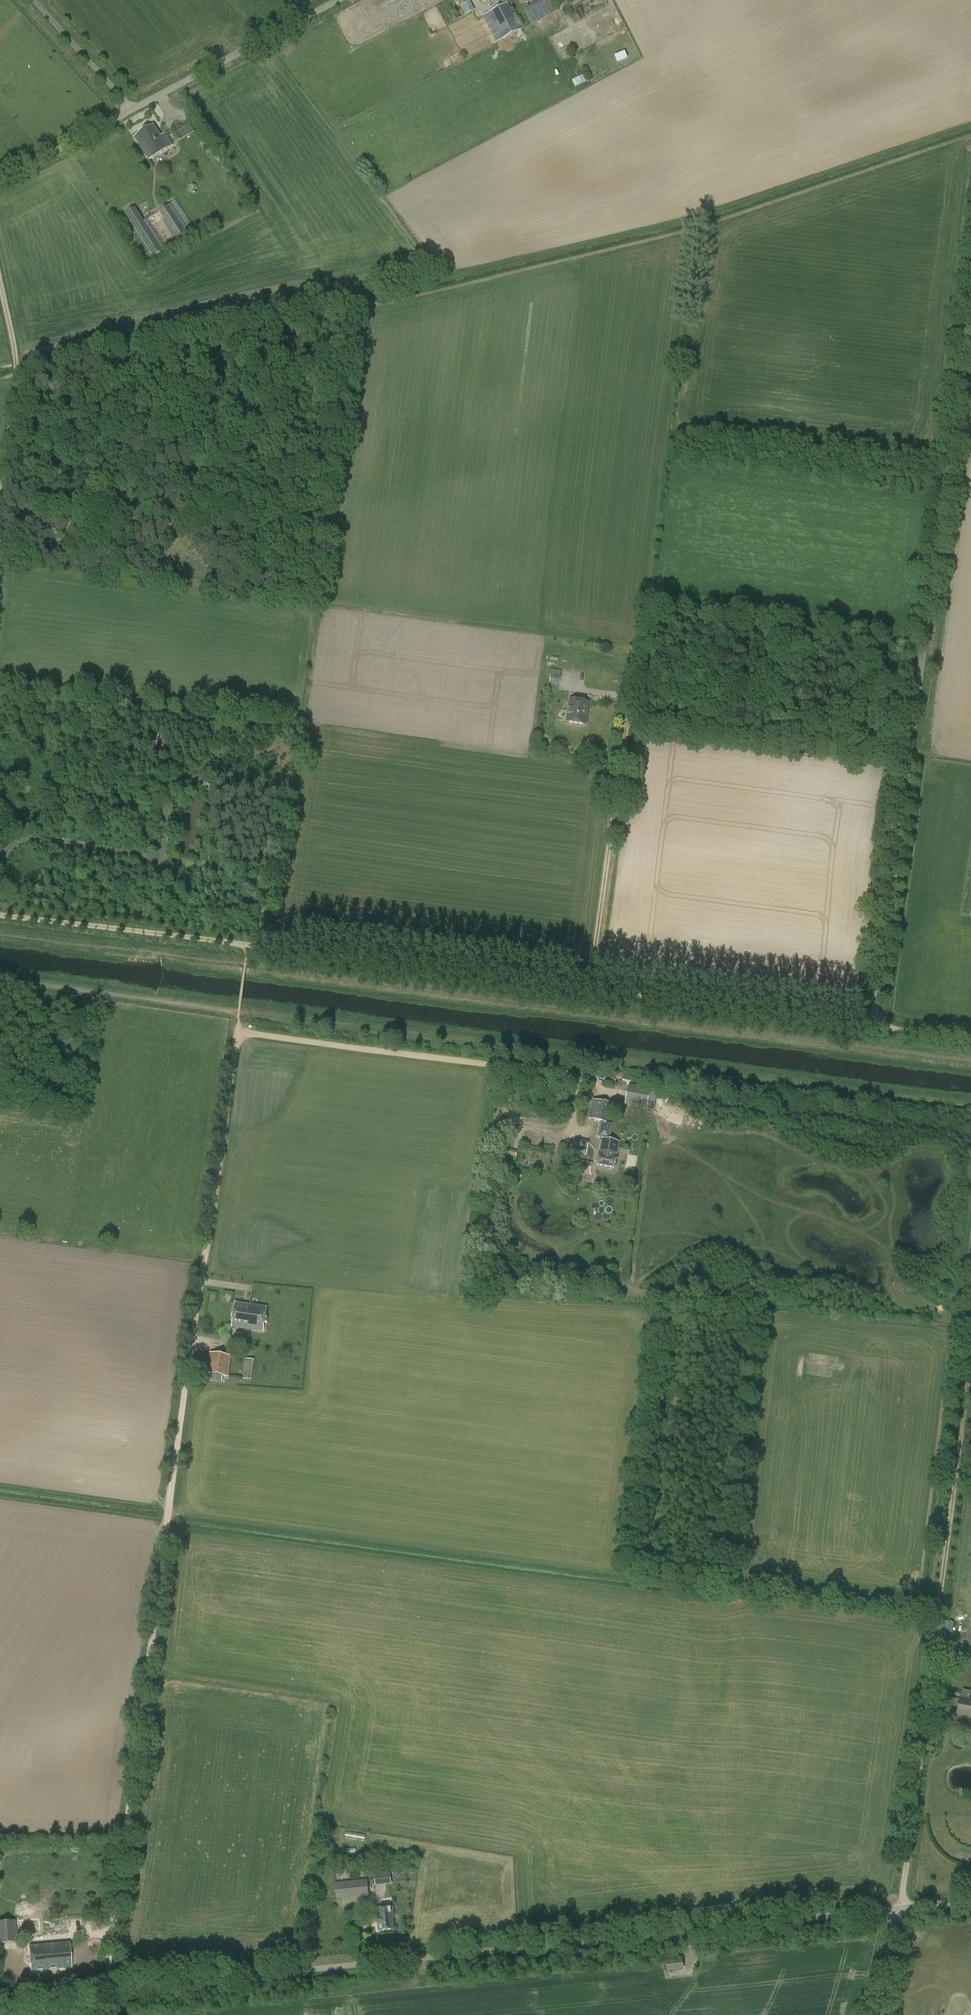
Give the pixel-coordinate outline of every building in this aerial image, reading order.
[(559,11),(553,0),(543,0),(524,10),(532,25),(559,11)] [(461,6),(466,15),(476,10),(471,1),(461,6)] [(502,41),(522,31),(508,4),(489,15),(502,41)] [(618,62),(629,58),(627,51),(616,56),(618,62)] [(584,75),(573,80),(576,87),(587,82),(584,75)] [(181,141),(195,132),(190,125),(176,133),(181,141)] [(149,160),(168,148),(154,126),(135,138),(149,160)] [(195,231),(175,201),(150,218),(170,248),(195,231)] [(551,682),(561,683),(563,670),(552,669),(551,682)] [(566,723),(586,726),(589,702),(569,700),(566,723)] [(145,745),(157,747),(159,737),(147,735),(145,745)] [(647,1107),(650,1092),(651,1088),(630,1084),(629,1085),(626,1103),(647,1107)] [(610,1103),(599,1101),(601,1091),(595,1089),(589,1119),(607,1123),(610,1103)] [(659,1109),(658,1125),(671,1125),(671,1109),(659,1109)] [(603,1139),(600,1156),(598,1156),(596,1165),(615,1169),(617,1159),(615,1159),(619,1142),(603,1139)] [(582,1173),(590,1174),(592,1163),(579,1161),(577,1173),(582,1174),(582,1173)] [(263,1331),(266,1308),(236,1303),(232,1326),(263,1331)] [(229,1377),(232,1356),(209,1353),(207,1373),(206,1381),(222,1383),(223,1376),(229,1377)] [(252,1380),(254,1360),(245,1359),(242,1379),(252,1380)] [(961,1699),(957,1716),(970,1718),(970,1701),(969,1701),(970,1693),(970,1673),(965,1672),(966,1665),(958,1664),(957,1669),(945,1667),(942,1688),(962,1692),(961,1699)] [(376,1884),(392,1884),(392,1871),(376,1871),(376,1884)] [(336,1900),(369,1896),(367,1879),(335,1882),(336,1900)] [(379,1931),(394,1930),(393,1919),(394,1919),(393,1908),(375,1910),(377,1921),(378,1920),(379,1931)] [(17,1942),(15,1921),(0,1922),(0,1943),(17,1942)] [(51,1970),(71,1968),(69,1944),(30,1947),(32,1979),(52,1977),(51,1970)] [(668,1977),(683,1976),(682,1964),(667,1965),(668,1977)]
